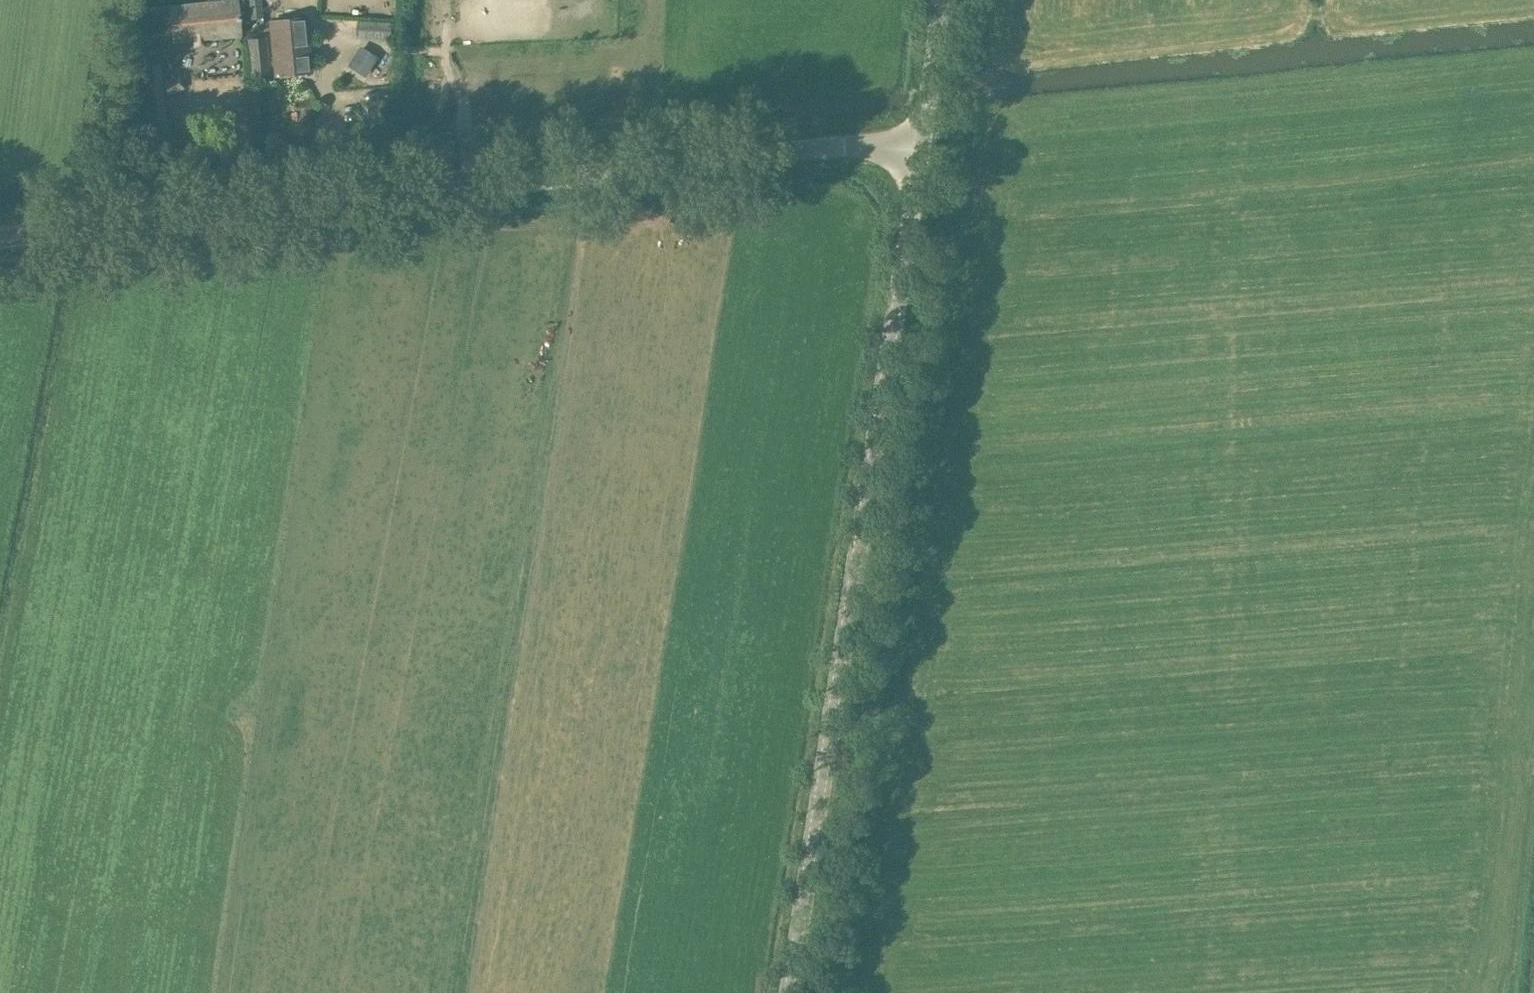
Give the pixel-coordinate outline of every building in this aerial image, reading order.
[(206,3),(170,6),(129,10),(126,68),(127,68),(136,148),(160,146),(152,65),(174,41),(193,39),(194,46),(205,45),(204,38),(239,34),(238,22),(245,22),(242,0),(206,0),(206,3)] [(305,18),(270,21),(276,76),(310,72),(305,18)] [(390,23),(358,21),(357,37),(389,39),(390,23)] [(252,76),(268,74),(264,37),(248,39),(252,76)]
